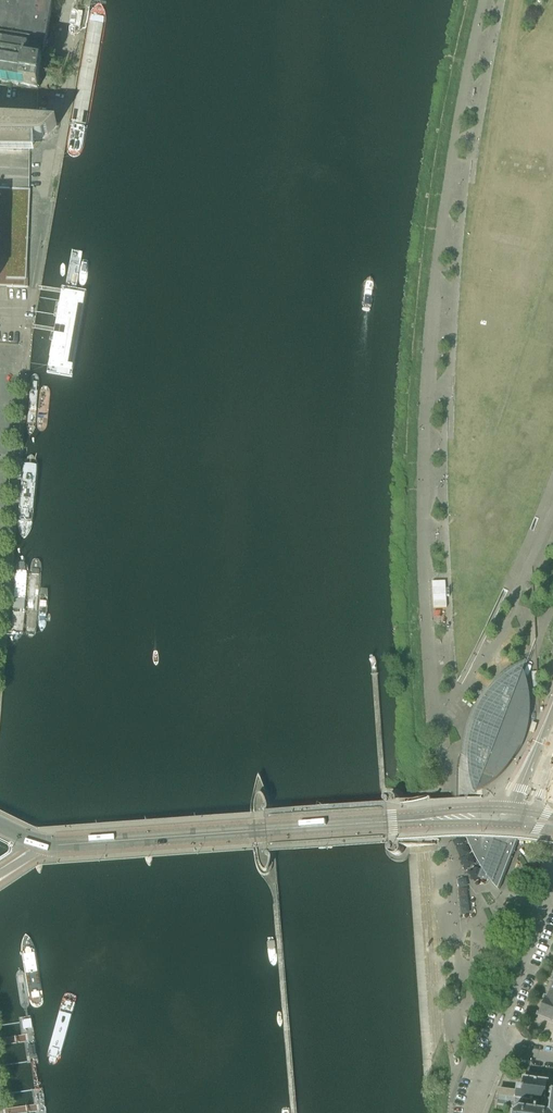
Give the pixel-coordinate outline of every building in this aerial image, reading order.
[(38,89),(42,67),(44,58),(53,2),(54,0),(0,0),(0,82),(38,89)] [(29,189),(30,163),(29,149),(30,140),(39,141),(45,139),(51,134),(57,127),(50,126),(49,123),(0,123),(0,188),(29,189)] [(28,287),(29,189),(0,188),(0,287),(28,287)] [(62,288),(47,374),(73,379),(88,293),(62,288)] [(28,432),(29,434),(32,434),(33,433),(34,432),(36,428),(36,425),(39,385),(39,377),(38,375),(37,373),(35,373),(33,374),(32,376),(30,379),(26,421),(26,427),(28,432)] [(39,429),(40,431),(43,431),(45,429),(47,426),(50,394),(49,390),(49,387),(46,385),(43,385),(43,386),(41,387),(40,390),(38,408),(37,426),(39,429)] [(18,546),(19,549),(20,551),(24,553),(28,552),(30,549),(31,546),(39,448),(39,446),(37,445),(30,445),(28,445),(27,448),(18,542),(18,546)] [(11,630),(10,637),(17,640),(20,638),(22,635),(23,631),(26,605),(28,572),(28,566),(25,563),(23,563),(20,563),(17,566),(11,630)] [(469,749),(468,758),(462,756),(460,755),(459,755),(459,757),(458,763),(457,770),(456,769),(454,774),(457,776),(457,781),(457,793),(458,801),(459,805),(460,812),(461,815),(456,826),(462,829),(463,826),(465,832),(467,838),(472,849),(476,857),(478,861),(477,862),(479,866),(481,866),(487,875),(492,883),(498,889),(517,840),(502,839),(482,838),(481,830),(480,819),(480,815),(479,800),(484,800),(484,799),(484,790),(487,788),(492,785),(497,781),(502,775),(508,769),(513,762),(518,754),(522,746),(525,739),(527,732),(528,726),(529,719),(530,714),(530,709),(530,705),(530,701),(529,692),(528,688),(526,680),(525,675),(523,671),(515,675),(509,680),(502,685),(496,690),(492,695),(488,700),(484,706),(480,711),(478,716),(477,716),(474,723),(475,724),(472,731),(470,739),(469,744),(469,749)] [(548,1002),(545,1001),(539,1018),(552,1024),(552,990),(548,1002)] [(552,1090),(552,1093),(546,1093),(548,1083),(524,1079),(522,1089),(517,1088),(516,1093),(499,1090),(499,1094),(498,1100),(497,1105),(503,1106),(502,1108),(503,1108),(504,1106),(508,1107),(508,1109),(509,1109),(509,1107),(518,1109),(519,1112),(517,1112),(552,1112),(552,1090)]
